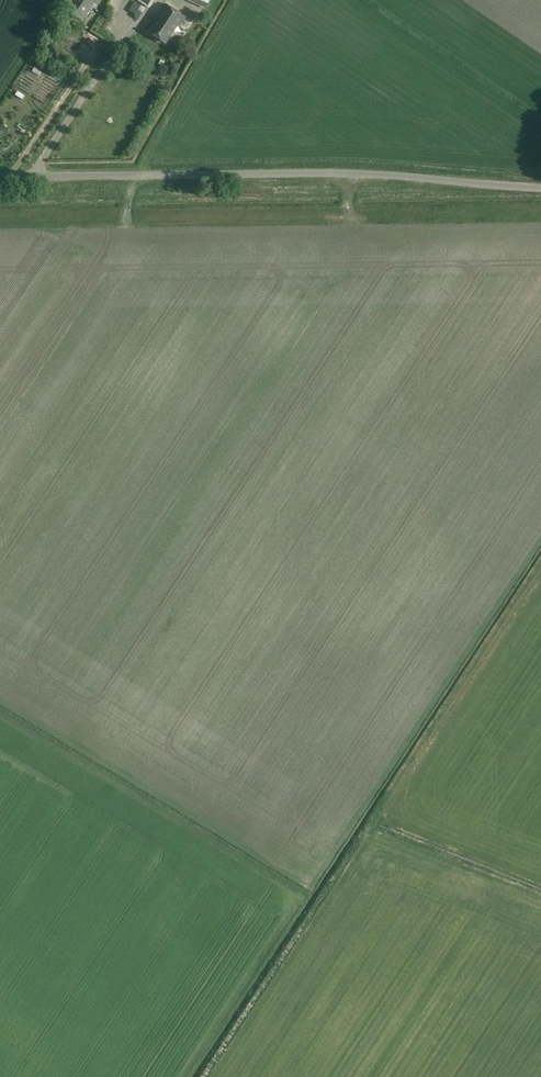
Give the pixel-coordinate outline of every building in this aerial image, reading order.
[(68,10),(83,20),(94,3),(99,6),(103,0),(74,0),(68,10)] [(207,8),(211,0),(190,0),(207,8)] [(142,6),(136,2),(130,10),(136,14),(134,16),(139,20),(143,13),(139,10),(142,6)] [(185,17),(164,3),(154,19),(156,21),(149,32),(166,43),(177,25),(179,26),(185,17)]
